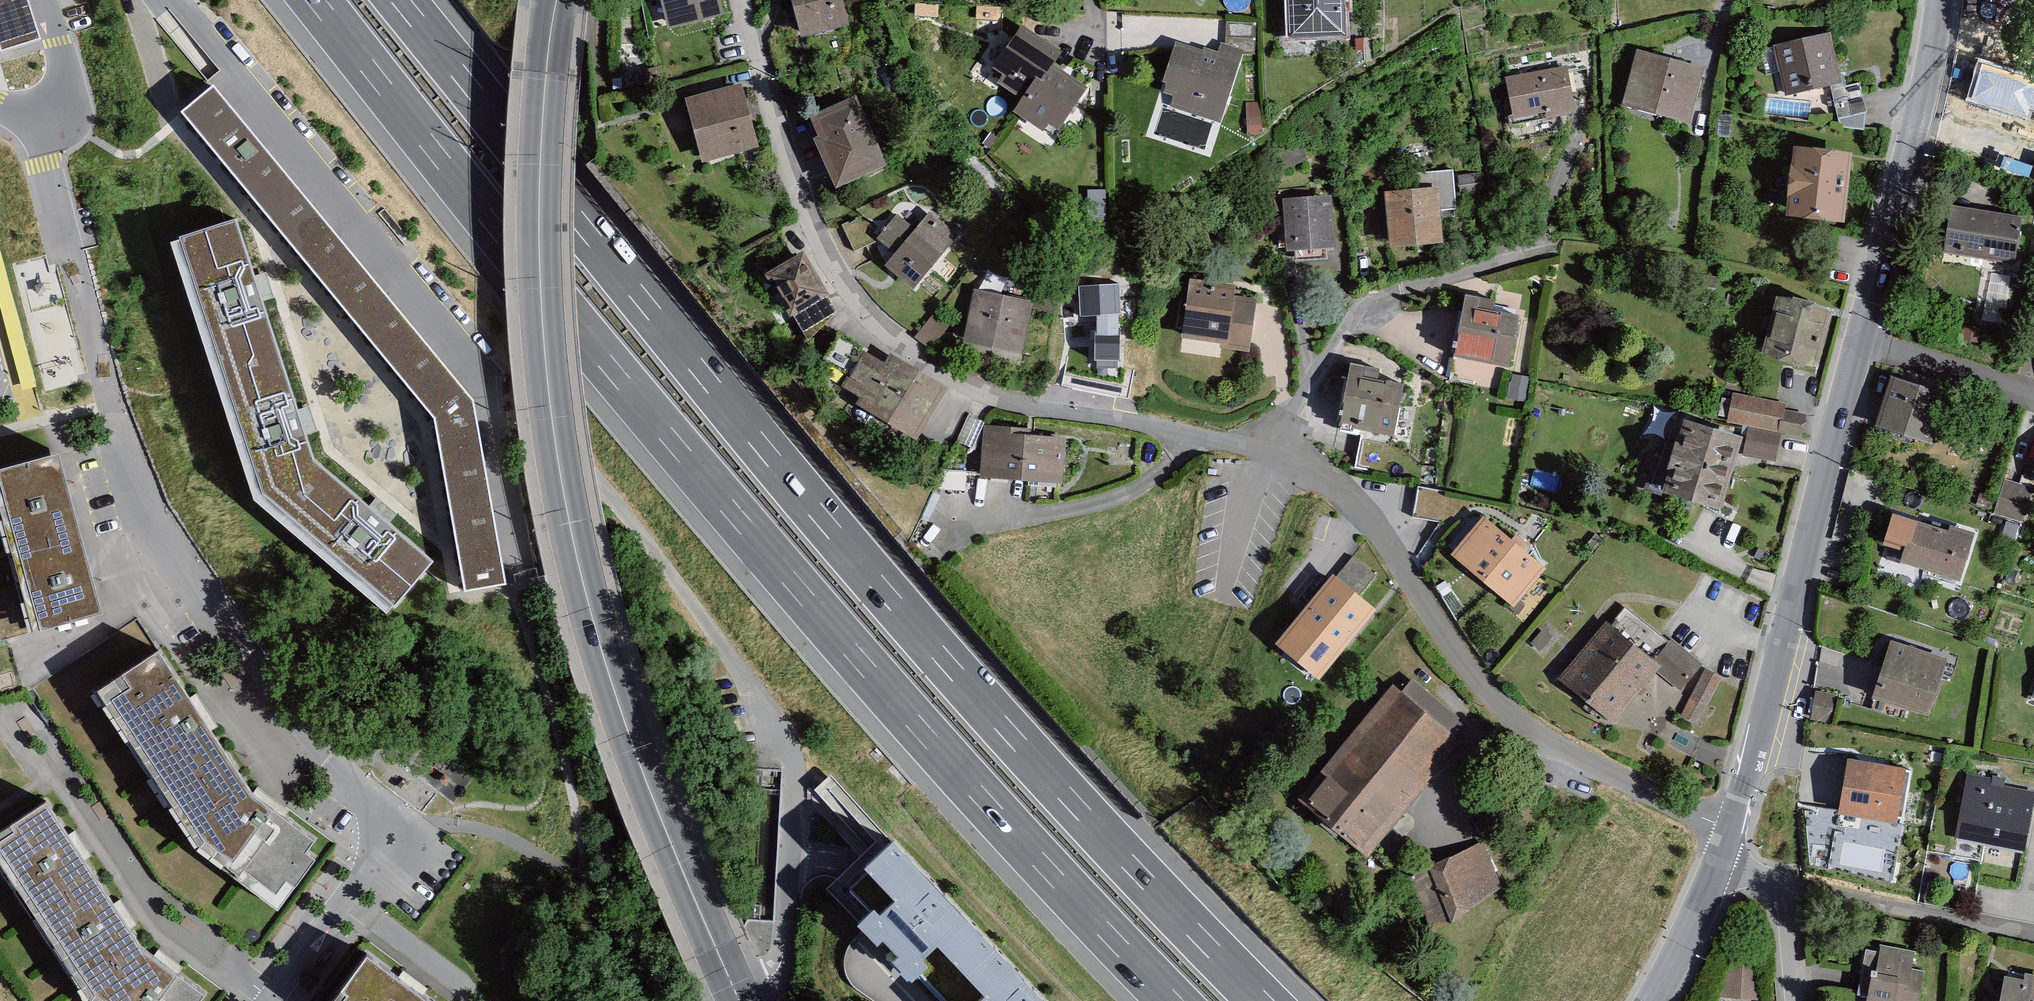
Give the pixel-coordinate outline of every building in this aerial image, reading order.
[(2,50),(39,36),(28,0),(0,0),(0,45),(2,50)] [(665,30),(722,16),(718,0),(658,0),(665,30)] [(808,39),(852,28),(845,0),(797,0),(808,39)] [(1353,38),(1352,0),(1294,0),(1295,40),(1353,38)] [(1260,26),(1230,24),(1228,54),(1258,56),(1260,26)] [(1002,85),(1026,101),(1041,78),(1047,82),(1057,66),(1065,53),(1025,27),(997,69),(1008,76),(1002,85)] [(1829,35),(1779,49),(1792,101),(1837,89),(1843,88),(1829,35)] [(1174,109),(1223,126),(1245,61),(1209,50),(1208,53),(1181,44),(1167,84),(1171,85),(1168,95),(1177,98),(1174,109)] [(1708,69),(1640,51),(1626,108),(1693,126),(1708,69)] [(1980,62),(1969,99),(2029,117),(2032,108),(2033,109),(2033,78),(1980,62)] [(1092,89),(1057,66),(1047,82),(1041,78),(1026,101),(1018,114),(1048,134),(1053,125),(1063,132),(1092,89)] [(1570,68),(1508,79),(1516,127),(1578,116),(1570,68)] [(1843,88),(1837,89),(1849,131),(1869,134),(1870,116),(1861,84),(1843,88)] [(465,590),(504,582),(473,398),(216,87),(186,111),(436,417),(465,590)] [(743,93),(694,106),(709,162),(764,148),(755,112),(748,114),(743,93)] [(860,105),(819,123),(846,188),(888,170),(860,105)] [(1858,155),(1799,148),(1791,218),(1850,225),(1858,155)] [(1460,178),(1462,199),(1487,196),(1484,175),(1460,178)] [(1446,246),(1441,190),(1387,194),(1392,250),(1446,246)] [(1334,199),(1284,202),(1287,254),(1337,251),(1334,199)] [(1955,207),(1947,255),(2020,267),(2028,219),(1955,207)] [(928,213),(887,259),(919,289),(961,243),(928,213)] [(237,219),(180,237),(264,493),(395,604),(431,560),(313,459),(237,219)] [(838,303),(813,265),(780,286),(805,324),(838,303)] [(1118,281),(1075,283),(1080,327),(1122,325),(1118,281)] [(1187,341),(1228,347),(1227,350),(1255,354),(1263,302),(1241,299),(1242,289),(1196,282),(1187,341)] [(1038,312),(977,299),(969,339),(1030,352),(1038,312)] [(1499,305),(1467,299),(1456,360),(1513,370),(1522,319),(1497,315),(1499,305)] [(1822,372),(1836,313),(1822,305),(1799,300),(1780,300),(1766,359),(1822,372)] [(955,323),(938,317),(917,339),(933,349),(955,323)] [(888,353),(883,361),(840,335),(825,361),(844,373),(838,383),(851,392),(847,399),(911,437),(942,385),(888,353)] [(1340,429),(1396,440),(1406,386),(1389,383),(1388,386),(1380,385),(1382,372),(1352,366),(1340,429)] [(1876,427),(1935,445),(1950,393),(1892,375),(1876,427)] [(1733,392),(1727,422),(1749,426),(1781,433),(1802,437),(1806,413),(1785,409),(1786,403),(1733,392)] [(1663,493),(1721,510),(1743,436),(1684,419),(1677,442),(1675,441),(1668,466),(1671,467),(1663,493)] [(1781,433),(1749,426),(1743,456),(1776,462),(1781,433)] [(1029,431),(987,428),(983,479),(1066,485),(1069,440),(1029,437),(1029,431)] [(58,453),(0,469),(0,523),(31,632),(103,611),(58,453)] [(2033,487),(2005,478),(1993,513),(2022,522),(2033,487)] [(1415,514),(1439,515),(1440,491),(1416,490),(1415,514)] [(1904,551),(1900,562),(1960,581),(1975,533),(1950,525),(1948,531),(1892,513),(1883,544),(1904,551)] [(1546,568),(1483,516),(1451,554),(1513,607),(1546,568)] [(1357,557),(1340,579),(1360,596),(1376,574),(1357,557)] [(1360,596),(1340,579),(1332,573),(1275,643),(1318,679),(1376,609),(1360,596)] [(1653,659),(1605,620),(1557,679),(1614,725),(1657,672),(1662,666),(1653,659)] [(1702,664),(1671,638),(1653,659),(1662,666),(1657,672),(1680,691),(1702,664)] [(1947,659),(1890,641),(1871,699),(1929,717),(1947,659)] [(252,794),(158,651),(96,692),(193,847),(278,910),(316,859),(307,853),(314,841),(252,794)] [(1705,668),(1680,716),(1697,725),(1722,677),(1705,668)] [(1392,684),(1297,801),(1366,857),(1461,741),(1392,684)] [(1835,694),(1815,691),(1811,720),(1831,723),(1835,694)] [(1847,760),(1838,814),(1898,824),(1907,770),(1847,760)] [(1955,842),(2026,854),(2033,808),(2033,793),(2003,787),(2005,779),(1967,772),(1955,842)] [(0,839),(0,848),(102,1000),(209,1000),(163,968),(53,804),(0,839)] [(886,833),(827,888),(932,1000),(1043,1000),(886,833)] [(1491,843),(1422,881),(1447,927),(1516,890),(1491,843)] [(1929,975),(1916,973),(1920,955),(1884,948),(1883,956),(1868,953),(1859,1000),(1924,1000),(1929,975)] [(377,951),(340,1000),(447,1000),(377,951)] [(1719,1000),(1732,1000),(1761,1000),(1763,967),(1722,964),(1719,1000)] [(2006,977),(2002,1000),(2033,1000),(2033,977),(2027,975),(2026,980),(2006,977)]
